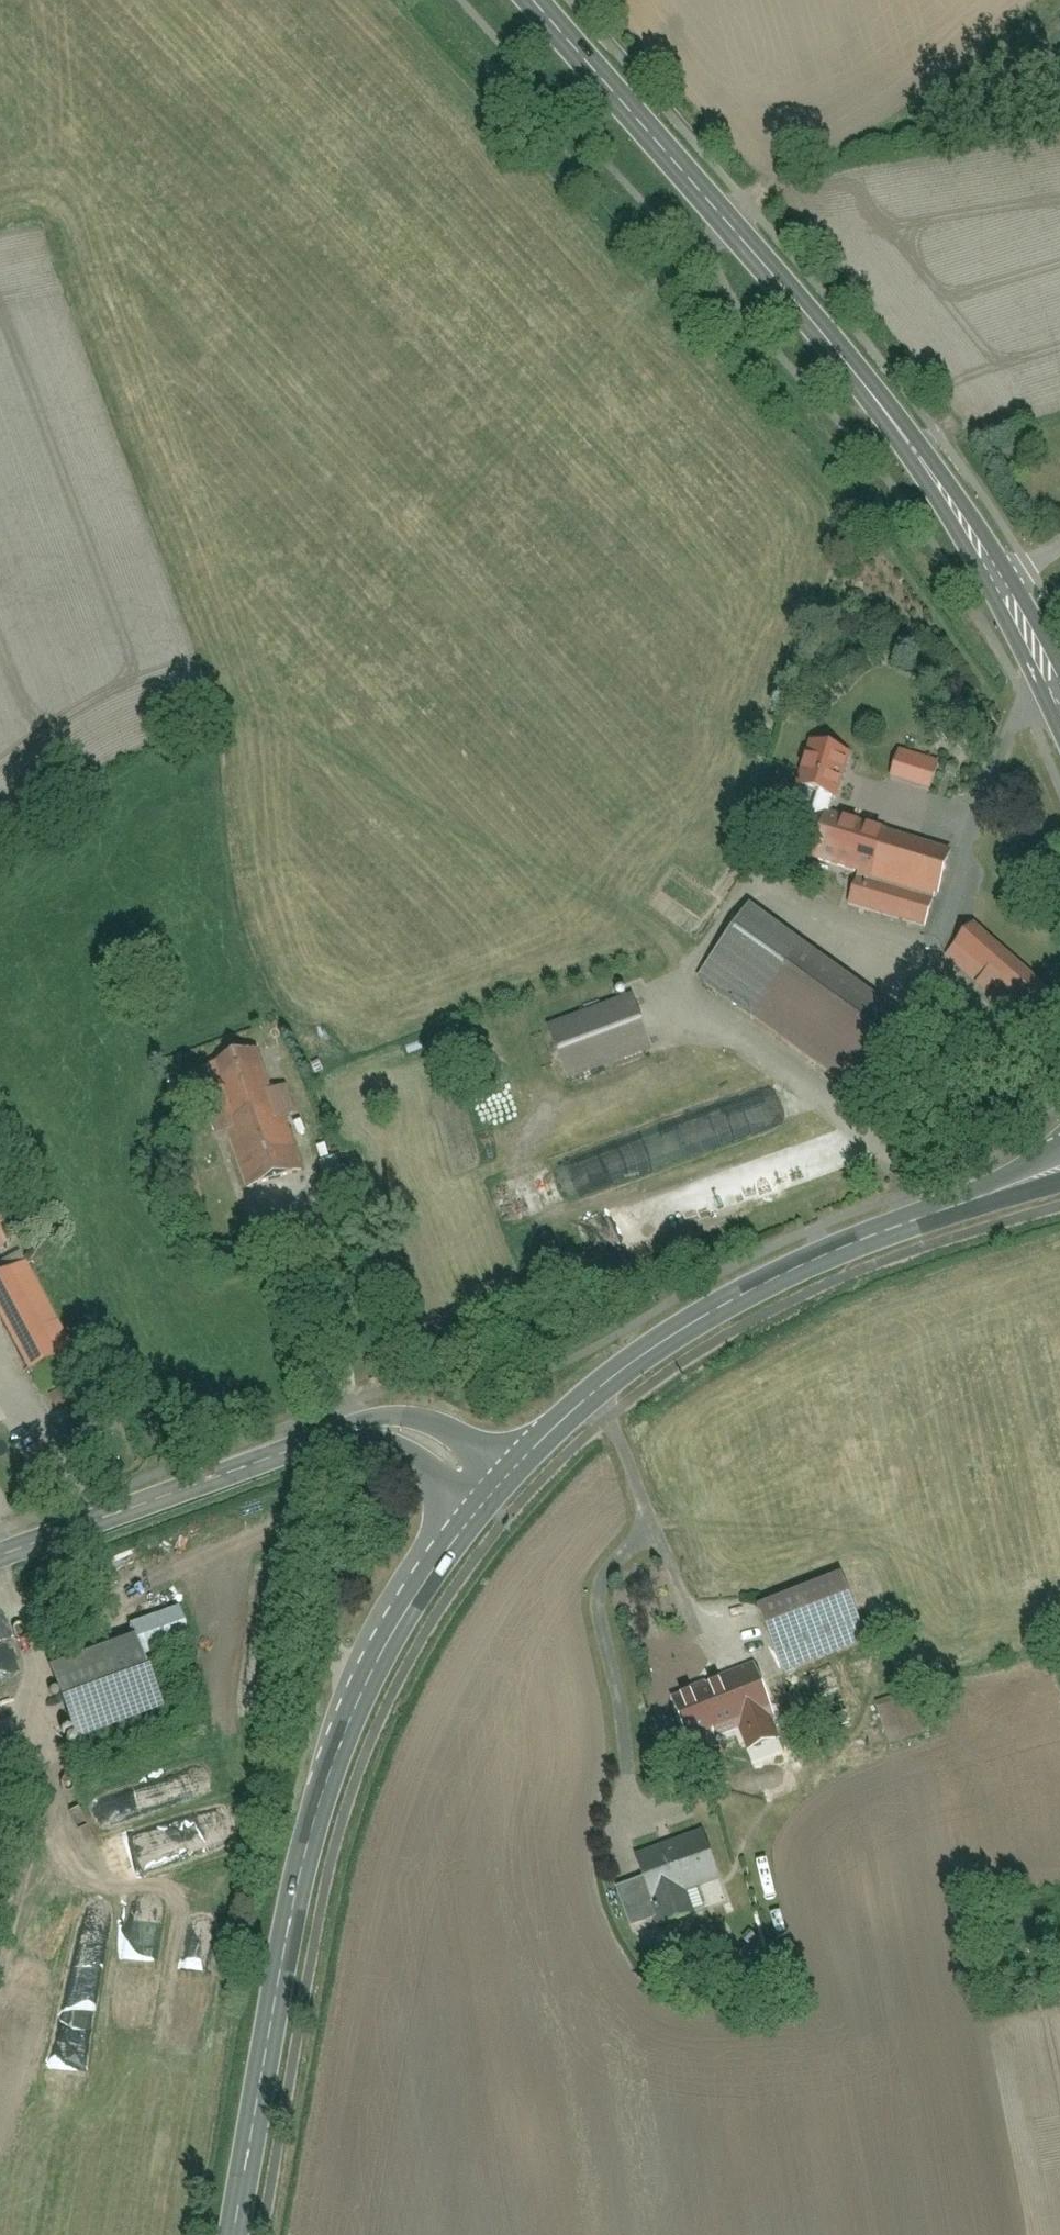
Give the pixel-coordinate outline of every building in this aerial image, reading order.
[(805,748),(794,800),(828,807),(839,756),(805,748)] [(830,802),(809,868),(854,882),(846,908),(924,932),(953,841),(830,802)] [(741,916),(694,984),(856,1096),(903,1028),(741,916)] [(944,964),(1034,1034),(1059,1001),(1059,988),(976,922),(944,964)] [(549,1020),(570,1079),(657,1049),(636,990),(549,1020)] [(181,1112),(215,1101),(246,1191),(314,1168),(273,1048),(171,1083),(181,1112)] [(0,1284),(0,1306),(38,1372),(81,1347),(34,1265),(0,1284)] [(766,1607),(789,1670),(869,1641),(847,1578),(766,1607)] [(740,1728),(755,1774),(793,1762),(778,1715),(775,1706),(762,1669),(687,1694),(702,1741),(740,1728)] [(878,1700),(890,1741),(938,1727),(925,1685),(878,1700)] [(666,1901),(676,1932),(710,1921),(700,1889),(730,1880),(713,1828),(640,1851),(648,1878),(618,1887),(631,1929),(667,1918),(662,1902),(666,1901)]
